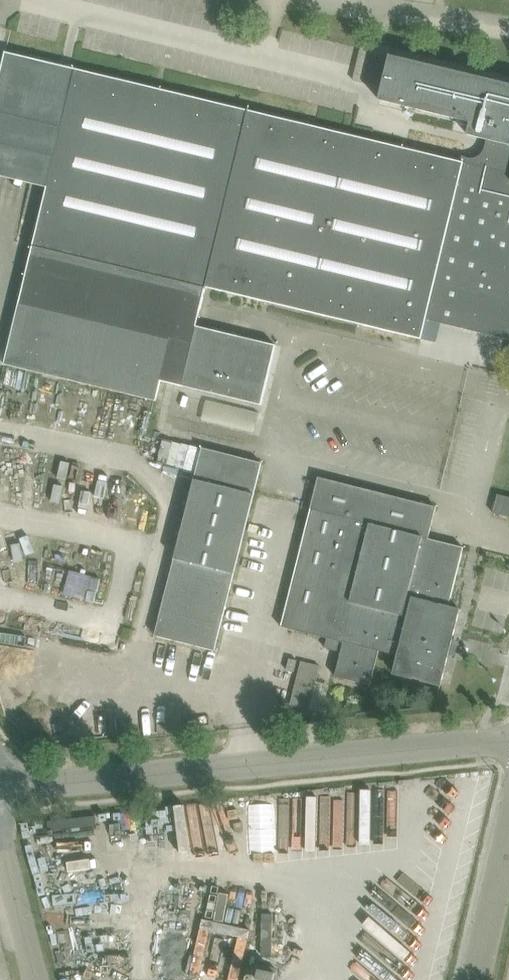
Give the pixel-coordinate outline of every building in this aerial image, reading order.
[(391,55),(384,86),(380,99),(472,121),(469,133),(489,138),(487,144),(487,145),(485,149),(484,151),(484,152),(482,153),(479,155),(476,157),(474,157),(471,157),(469,156),(464,155),(463,161),(11,52),(0,93),(0,140),(57,154),(33,244),(5,363),(157,400),(162,380),(262,404),(277,344),(197,325),(207,286),(422,338),(427,319),(508,339),(508,83),(391,54),(391,55)] [(263,462),(203,447),(181,441),(175,465),(197,470),(156,634),(216,650),(263,462)] [(395,672),(441,684),(461,608),(450,605),(465,546),(429,538),(437,506),(319,476),(282,625),(328,637),(326,647),(342,651),(336,675),(371,684),(380,650),(399,654),(395,672)] [(494,512),(508,516),(508,496),(499,493),(494,512)] [(70,568),(63,589),(93,598),(100,577),(70,568)] [(301,658),(284,706),(306,714),(323,665),(301,658)] [(277,972),(249,966),(259,927),(199,913),(184,977),(197,979),(275,979),(277,972)]
